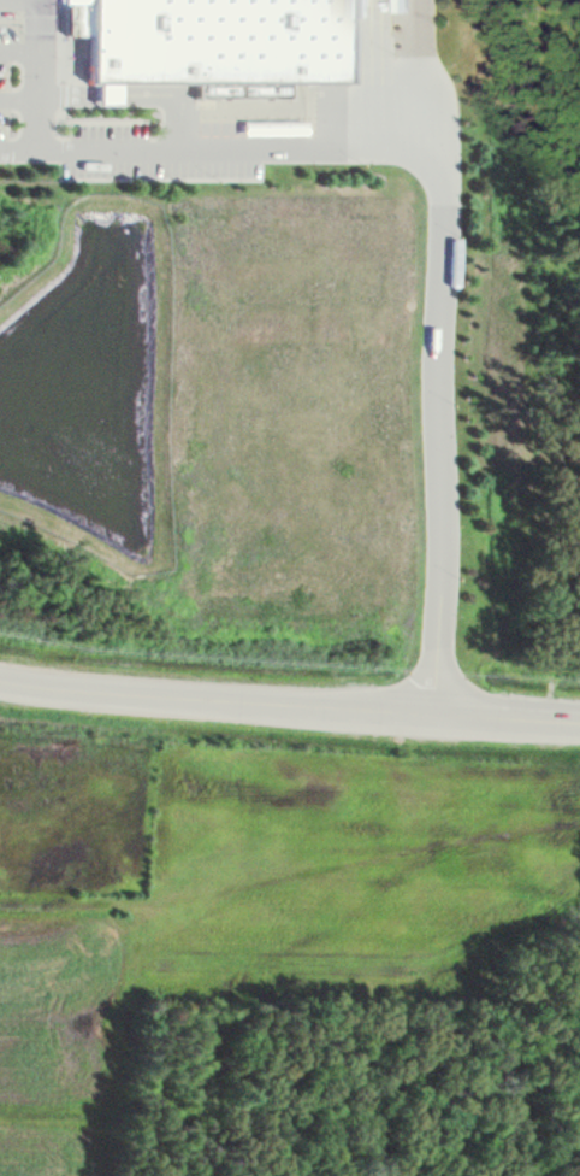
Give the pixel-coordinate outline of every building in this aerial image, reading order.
[(64,35),(63,0),(354,0),(354,87),(88,88),(88,35),(64,35)]
